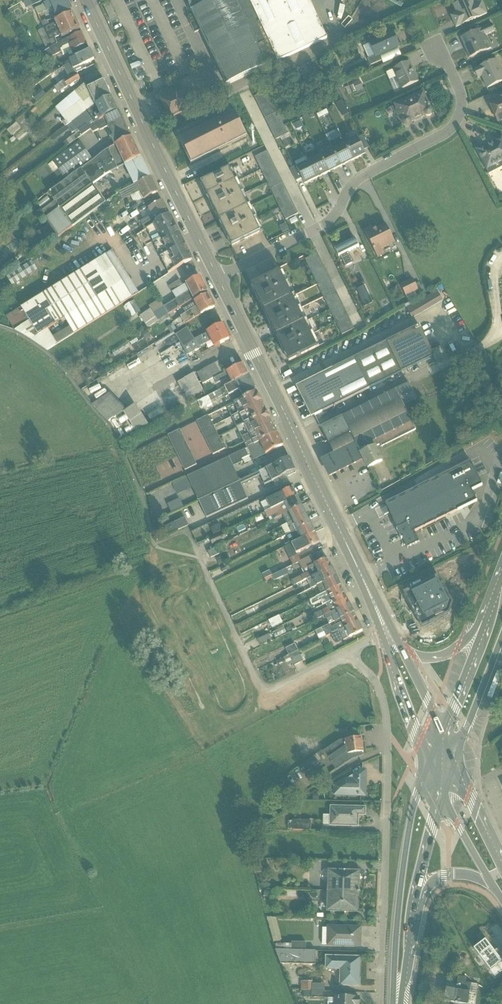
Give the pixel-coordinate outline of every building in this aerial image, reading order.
[(27,3),(31,12),(41,8),(38,0),(35,0),(27,3)] [(74,14),(68,0),(57,0),(48,4),(56,22),(74,14)] [(196,22),(191,24),(195,34),(200,32),(226,88),(330,40),(312,0),(187,0),(196,22)] [(487,16),(482,2),(475,5),(473,0),(465,0),(454,5),(457,14),(452,16),(457,28),(487,16)] [(56,22),(60,30),(78,22),(74,14),(56,22)] [(63,38),(82,30),(78,22),(60,30),(63,38)] [(496,32),(493,24),(461,37),(470,59),(492,49),(486,36),(496,32)] [(70,53),(89,45),(83,33),(64,41),(70,53)] [(376,60),(402,49),(395,33),(369,44),(376,60)] [(53,60),(59,58),(57,51),(51,53),(53,60)] [(76,70),(96,60),(91,51),(71,61),(76,70)] [(501,83),(501,68),(498,59),(475,68),(479,78),(482,77),(487,89),(501,83)] [(402,91),(420,84),(411,60),(393,67),(402,91)] [(89,89),(97,106),(115,98),(107,81),(89,89)] [(172,121),(196,109),(186,90),(162,102),(172,121)] [(403,126),(431,114),(423,94),(395,106),(403,126)] [(489,102),(499,124),(501,122),(501,96),(489,102)] [(108,128),(126,120),(115,98),(97,106),(108,128)] [(191,163),(248,136),(234,113),(180,138),(191,163)] [(108,128),(116,147),(134,139),(126,120),(108,128)] [(25,125),(16,132),(24,143),(34,136),(25,125)] [(501,168),(501,135),(476,149),(489,174),(501,168)] [(370,155),(361,137),(348,143),(356,161),(370,155)] [(125,166),(143,157),(134,139),(116,147),(125,166)] [(344,166),(356,161),(348,143),(336,149),(344,166)] [(344,166),(336,149),(324,154),(332,172),(344,166)] [(275,186),(286,181),(273,153),(262,158),(275,186)] [(320,178),(332,172),(324,154),(311,160),(320,178)] [(125,166),(135,185),(153,177),(143,157),(125,166)] [(320,178),(311,160),(298,166),(306,184),(320,178)] [(209,199),(239,183),(232,170),(202,185),(209,199)] [(142,201),(160,192),(153,177),(135,185),(142,201)] [(245,196),(239,183),(209,199),(215,211),(245,196)] [(245,196),(215,211),(222,224),(252,208),(245,196)] [(140,213),(146,229),(169,214),(162,200),(140,213)] [(258,221),(252,208),(222,224),(228,236),(258,221)] [(177,268),(192,261),(186,249),(169,214),(146,229),(162,261),(168,273),(177,268)] [(258,221),(228,236),(234,249),(265,233),(258,221)] [(375,253),(395,243),(386,223),(365,232),(375,253)] [(340,258),(362,248),(354,233),(333,243),(340,258)] [(112,250),(20,308),(38,337),(66,319),(74,333),(139,293),(112,250)] [(40,263),(32,269),(39,280),(48,274),(40,263)] [(253,288),(260,301),(290,286),(283,273),(253,288)] [(196,298),(210,292),(203,277),(189,283),(196,298)] [(409,283),(414,301),(426,298),(421,280),(409,283)] [(266,313),(296,298),(290,286),(260,301),(266,313)] [(446,293),(413,307),(417,317),(450,303),(446,293)] [(195,304),(202,317),(218,310),(211,296),(195,304)] [(266,313),(272,326),(302,311),(296,298),(266,313)] [(310,305),(314,316),(328,311),(324,300),(310,305)] [(455,316),(463,313),(460,304),(452,307),(455,316)] [(207,328),(223,321),(218,310),(202,317),(207,328)] [(279,339),(309,324),(302,311),(272,326),(279,339)] [(340,319),(351,333),(360,326),(349,312),(340,319)] [(430,313),(424,316),(427,322),(433,320),(430,313)] [(190,318),(174,323),(177,331),(193,326),(190,318)] [(279,339),(285,352),(315,337),(309,324),(279,339)] [(216,349),(233,340),(225,325),(208,333),(216,349)] [(312,418),(436,356),(421,326),(297,388),(312,418)] [(292,365),(322,350),(315,337),(285,352),(292,365)] [(164,353),(171,348),(169,344),(161,349),(164,353)] [(134,372),(145,367),(143,362),(132,367),(134,372)] [(227,372),(233,385),(251,376),(245,364),(227,372)] [(186,384),(194,401),(212,393),(204,375),(186,384)] [(240,398),(258,389),(251,376),(233,385),(240,398)] [(419,399),(411,384),(322,427),(335,454),(321,460),(330,478),(364,462),(369,471),(386,463),(379,449),(417,430),(405,406),(419,399)] [(246,413),(266,404),(261,392),(241,402),(246,413)] [(204,402),(208,410),(220,404),(215,395),(204,402)] [(159,431),(148,408),(131,416),(121,396),(101,406),(115,435),(125,430),(129,439),(143,433),(146,438),(159,431)] [(246,413),(250,422),(270,413),(266,404),(246,413)] [(256,434),(275,424),(270,413),(250,422),(256,434)] [(256,434),(261,444),(281,435),(275,424),(256,434)] [(266,456),(286,447),(281,435),(261,444),(266,456)] [(247,450),(188,478),(207,518),(250,498),(235,467),(251,459),(247,450)] [(275,483),(298,472),(291,458),(269,469),(275,483)] [(470,460),(385,502),(408,547),(414,545),(419,542),(415,532),(479,501),(474,491),(483,487),(470,460)] [(281,491),(286,501),(300,495),(295,484),(281,491)] [(290,509),(304,502),(300,495),(286,501),(290,509)] [(176,504),(180,514),(190,509),(186,500),(176,504)] [(290,509),(294,519),(308,512),(304,502),(290,509)] [(299,528),(313,522),(308,512),(294,519),(299,528)] [(299,528),(303,537),(317,530),(313,522),(299,528)] [(288,539),(299,535),(295,523),(284,527),(288,539)] [(308,548),(322,541),(317,530),(303,537),(308,548)] [(200,534),(202,539),(210,536),(208,531),(200,534)] [(215,551),(218,559),(223,558),(225,564),(238,560),(232,545),(215,551)] [(315,562),(320,572),(334,565),(329,555),(315,562)] [(275,583),(299,572),(296,565),(272,576),(275,583)] [(325,582),(339,575),(334,565),(320,572),(325,582)] [(298,579),(301,585),(312,580),(309,574),(298,579)] [(325,582),(329,591),(343,584),(339,575),(325,582)] [(333,599),(347,593),(343,584),(329,591),(333,599)] [(445,589),(409,607),(420,629),(449,615),(453,604),(445,589)] [(333,599),(338,609),(352,602),(347,593),(333,599)] [(342,619),(357,612),(352,602),(338,609),(342,619)] [(336,609),(316,614),(318,622),(338,617),(336,609)] [(342,619),(346,627),(360,620),(357,612),(342,619)] [(279,629),(290,623),(286,615),(275,621),(279,629)] [(351,636),(365,629),(360,620),(346,627),(351,636)] [(322,631),(327,641),(345,632),(340,622),(322,631)] [(272,626),(249,640),(252,645),(275,631),(272,626)] [(286,628),(279,631),(282,637),(289,634),(286,628)] [(276,634),(265,640),(269,646),(279,640),(276,634)] [(288,668),(311,661),(305,644),(292,648),(295,656),(285,659),(288,668)] [(335,769),(364,755),(361,739),(339,741),(324,751),(335,769)] [(334,797),(368,796),(367,769),(354,769),(354,781),(334,781),(334,797)] [(367,814),(367,806),(332,806),(332,826),(359,825),(359,814),(367,814)] [(319,833),(319,826),(328,827),(328,823),(303,822),(302,832),(319,833)] [(329,868),(328,889),(362,890),(362,868),(329,868)] [(328,911),(361,912),(362,890),(328,889),(328,911)] [(281,906),(272,908),(281,943),(290,941),(281,906)] [(327,944),(362,945),(362,926),(328,926),(327,944)] [(474,949),(495,976),(501,971),(501,955),(497,949),(495,951),(486,939),(474,949)] [(324,966),(324,952),(313,952),(313,944),(285,944),(285,966),(324,966)] [(340,985),(363,986),(363,956),(326,955),(326,969),(340,970),(340,985)] [(463,1003),(472,1003),(475,983),(451,980),(448,1002),(463,1003)] [(308,981),(307,998),(319,999),(319,981),(308,981)] [(320,985),(320,998),(332,998),(332,985),(320,985)]
